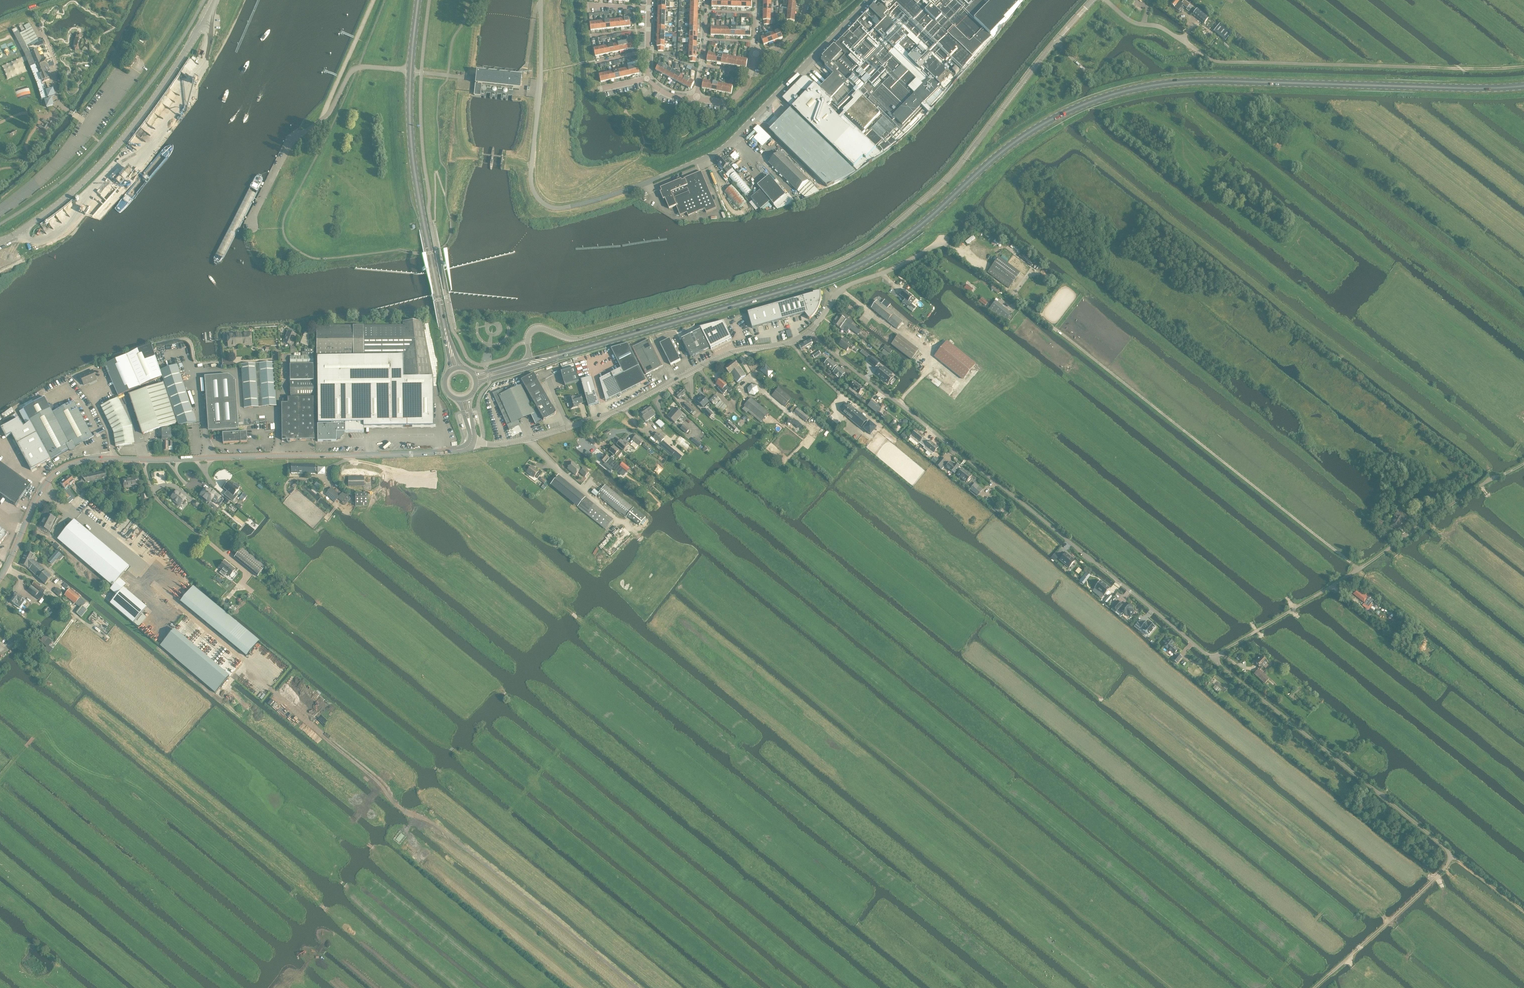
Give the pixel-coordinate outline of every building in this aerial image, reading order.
[(808,79),(807,78),(806,78),(805,78),(804,78),(803,78),(803,79),(802,79),(794,88),(783,99),(792,108),(799,115),(800,114),(838,151),(853,166),(856,169),(859,171),(870,164),(882,156),(883,155),(888,152),(894,147),(898,144),(908,135),(928,115),(931,111),(942,99),(959,79),(963,74),(994,39),(991,37),(1007,20),(1006,19),(1021,5),(1019,4),(1023,0),(993,0),(990,4),(986,0),(983,0),(879,0),(878,1),(879,2),(878,4),(877,3),(866,14),(853,27),(850,31),(837,43),(825,55),(822,58),(823,58),(822,60),(822,61),(821,61),(822,62),(822,63),(826,67),(825,67),(834,75),(829,80),(820,90),(815,85),(809,79),(808,79)] [(1171,5),(1178,10),(1180,8),(1182,6),(1183,5),(1181,4),(1182,3),(1181,3),(1178,0),(1174,0),(1171,5)] [(1197,9),(1193,15),(1204,24),(1209,18),(1197,9)] [(1220,24),(1215,30),(1226,39),(1231,33),(1232,33),(1220,23),(1220,24)] [(27,30),(20,34),(26,46),(27,46),(32,43),(33,44),(39,41),(38,40),(30,24),(25,27),(27,30)] [(20,34),(17,28),(12,31),(25,56),(27,61),(37,84),(42,101),(47,99),(42,83),(30,52),(26,46),(20,34)] [(30,52),(42,83),(50,80),(47,73),(50,72),(49,67),(45,58),(45,59),(44,55),(40,56),(37,49),(30,52)] [(656,70),(660,73),(664,67),(664,65),(662,64),(661,65),(659,64),(656,70)] [(662,74),(665,75),(668,69),(666,68),(667,66),(664,65),(664,67),(660,73),(659,75),(661,76),(662,74)] [(665,75),(669,78),(672,71),(673,70),(671,69),(670,70),(668,69),(665,75)] [(509,76),(509,77),(499,76),(499,75),(498,75),(488,74),(487,74),(476,73),(474,95),(480,96),(481,85),(519,89),(520,78),(510,77),(510,76),(509,76)] [(673,80),(678,82),(681,76),(682,74),(680,73),(679,75),(677,73),(673,80)] [(685,78),(682,84),(686,87),(690,80),(691,79),(689,78),(689,77),(687,75),(685,78)] [(53,90),(46,91),(48,98),(55,96),(53,90)] [(51,99),(45,101),(47,107),(53,106),(51,99)] [(784,117),(769,131),(775,137),(816,177),(822,171),(823,173),(822,173),(826,182),(838,177),(834,168),(830,170),(829,170),(826,167),(837,155),(791,110),(784,117)] [(49,124),(43,119),(42,121),(46,124),(44,128),(39,125),(38,127),(44,131),(49,124)] [(769,163),(797,191),(798,191),(806,199),(819,192),(808,181),(780,153),(769,163)] [(722,171),(724,169),(727,173),(733,169),(723,158),(718,162),(719,164),(717,165),(722,171)] [(662,192),(661,192),(664,200),(665,199),(669,209),(676,206),(680,216),(687,213),(688,217),(705,210),(706,213),(717,209),(701,172),(661,188),(662,192)] [(735,173),(729,178),(745,196),(751,191),(735,173)] [(753,201),(750,203),(756,210),(759,208),(761,210),(770,202),(774,206),(777,210),(778,210),(795,203),(788,194),(786,196),(769,176),(757,186),(761,190),(751,198),(753,201)] [(732,185),(724,192),(739,209),(746,202),(732,185)] [(967,244),(975,238),(973,235),(965,241),(967,244)] [(1009,289),(1020,273),(999,257),(988,273),(1009,289)] [(904,290),(900,295),(905,299),(902,302),(910,309),(913,305),(908,301),(912,297),(904,290)] [(821,292),(778,304),(783,320),(806,313),(810,320),(816,314),(819,309),(820,308),(821,304),(822,300),(822,295),(821,292)] [(881,304),(877,301),(872,309),(897,329),(903,322),(887,309),(891,305),(885,300),(881,304)] [(996,301),(989,309),(1005,322),(1011,314),(996,301)] [(778,304),(768,307),(773,323),(783,320),(778,304)] [(768,307),(758,310),(762,326),(773,323),(768,307)] [(758,310),(748,312),(752,329),(762,326),(758,310)] [(845,328),(854,334),(856,331),(847,325),(847,324),(845,322),(846,320),(839,314),(836,319),(843,324),(846,326),(845,328)] [(840,328),(841,327),(844,329),(845,328),(846,326),(843,324),(836,319),(833,323),(840,328)] [(336,442),(336,440),(337,440),(338,439),(339,439),(340,439),(340,438),(341,438),(341,437),(342,437),(342,436),(343,435),(343,434),(343,433),(344,432),(364,432),(364,427),(434,426),(433,377),(422,322),(403,322),(403,326),(316,327),(317,366),(318,424),(331,423),(331,425),(317,425),(318,442),(336,442)] [(701,329),(682,339),(690,356),(710,347),(711,349),(732,339),(723,322),(701,328),(701,329)] [(225,342),(229,342),(229,345),(241,344),(241,346),(253,345),(252,333),(248,333),(247,333),(246,332),(245,332),(245,333),(244,333),(240,334),(240,336),(235,336),(231,336),(228,337),(225,337),(225,342)] [(288,332),(284,343),(291,346),(296,335),(288,332)] [(312,335),(305,332),(300,343),(308,347),(312,335)] [(898,336),(892,344),(897,348),(904,340),(898,336)] [(671,365),(681,360),(670,339),(660,344),(671,365)] [(811,339),(799,346),(801,350),(807,347),(808,349),(814,346),(812,343),(813,343),(811,339)] [(852,350),(854,347),(844,339),(839,345),(847,350),(850,347),(852,350)] [(633,348),(637,357),(654,348),(649,340),(633,348)] [(947,341),(935,356),(964,379),(975,364),(947,341)] [(162,377),(151,344),(104,365),(118,396),(162,377)] [(621,369),(600,379),(606,401),(647,381),(628,344),(611,349),(621,369)] [(912,347),(906,355),(911,359),(918,351),(912,347)] [(637,357),(642,366),(646,375),(663,367),(654,348),(637,357)] [(818,349),(811,354),(814,358),(821,354),(818,349)] [(313,356),(290,356),(290,365),(313,364),(313,356)] [(872,357),(868,362),(875,368),(879,363),(879,362),(872,357)] [(223,359),(223,367),(233,366),(233,359),(223,359)] [(832,370),(836,366),(828,359),(825,364),(832,370)] [(730,374),(730,373),(732,375),(728,378),(731,382),(735,379),(737,382),(746,376),(735,361),(725,368),(730,374)] [(241,365),(244,408),(276,406),(273,363),(241,365)] [(288,398),(300,398),(300,397),(314,397),(313,381),(313,364),(290,365),(290,381),(290,398),(288,398)] [(179,424),(185,424),(196,422),(177,365),(161,370),(179,424)] [(773,373),(765,366),(761,372),(769,378),(773,373)] [(877,375),(888,384),(890,381),(891,382),(893,379),(892,378),(893,377),(891,376),(893,374),(884,367),(882,369),(882,368),(881,369),(880,368),(878,371),(879,372),(877,375)] [(562,372),(564,379),(566,386),(579,382),(576,368),(562,372)] [(80,376),(84,385),(97,379),(93,371),(85,375),(84,374),(80,376)] [(533,373),(521,381),(532,401),(545,394),(533,373)] [(226,430),(238,430),(235,380),(229,375),(205,377),(208,428),(212,431),(222,431),(223,444),(247,442),(246,432),(227,433),(226,430)] [(592,377),(581,380),(589,407),(599,404),(592,377)] [(717,384),(723,390),(726,392),(728,390),(730,392),(732,390),(727,385),(721,379),(717,384)] [(855,382),(848,390),(856,396),(858,394),(863,388),(855,382)] [(143,434),(177,423),(164,383),(130,394),(143,434)] [(759,392),(757,386),(751,385),(747,389),(749,394),(755,396),(759,392)] [(493,393),(509,430),(519,425),(517,421),(532,414),(537,424),(543,421),(536,409),(532,411),(522,386),(505,393),(503,389),(493,393)] [(682,388),(675,395),(680,399),(686,393),(682,388)] [(779,388),(773,394),(772,396),(785,407),(792,398),(779,388)] [(545,394),(532,401),(536,407),(542,404),(548,400),(545,394)] [(703,407),(708,403),(702,395),(697,400),(703,407)] [(710,401),(715,406),(720,400),(716,395),(710,401)] [(578,404),(583,403),(581,396),(576,397),(575,397),(568,399),(571,409),(578,407),(578,404)] [(45,397),(23,408),(24,409),(29,419),(31,422),(37,435),(43,447),(50,460),(51,460),(52,459),(69,450),(69,451),(73,451),(75,448),(75,447),(93,437),(74,401),(55,411),(52,404),(49,405),(45,397)] [(282,403),(282,440),(287,440),(287,442),(288,443),(289,443),(290,442),(290,440),(314,440),(314,398),(300,398),(288,398),(288,403),(282,403)] [(769,413),(751,398),(744,406),(745,407),(742,410),(746,414),(748,412),(761,423),(769,413)] [(119,399),(101,407),(114,433),(116,448),(136,445),(133,428),(119,399)] [(548,400),(542,404),(550,417),(556,413),(548,400)] [(875,411),(879,406),(872,400),(868,405),(875,411)] [(721,401),(715,407),(721,413),(727,407),(721,401)] [(683,406),(691,413),(694,416),(697,413),(686,402),(683,406)] [(536,407),(543,421),(550,417),(542,404),(536,407)] [(841,411),(849,418),(855,410),(848,404),(841,411)] [(641,412),(643,416),(642,417),(646,422),(656,415),(650,406),(641,412)] [(670,413),(669,413),(667,416),(675,423),(683,414),(675,407),(670,413)] [(809,417),(798,408),(794,412),(806,422),(809,417)] [(705,412),(710,417),(709,418),(710,418),(713,414),(708,409),(705,412)] [(861,428),(861,427),(867,420),(855,410),(849,418),(861,428)] [(19,418),(10,423),(15,432),(24,427),(19,418)] [(656,423),(661,428),(665,424),(660,419),(656,423)] [(727,424),(727,425),(734,431),(735,431),(737,428),(730,421),(730,422),(727,424)] [(869,421),(863,429),(871,436),(877,428),(869,421)] [(15,432),(12,434),(17,445),(37,435),(31,422),(24,427),(15,432)] [(10,423),(1,428),(6,437),(12,434),(15,432),(10,423)] [(687,433),(688,434),(692,431),(690,429),(689,430),(684,425),(681,428),(687,433)] [(184,426),(158,430),(161,446),(187,443),(184,426)] [(919,443),(922,445),(926,440),(924,437),(916,430),(910,438),(918,444),(919,443)] [(663,441),(665,439),(658,433),(654,437),(660,443),(659,445),(666,450),(679,461),(682,457),(675,451),(676,451),(663,441)] [(37,435),(17,445),(20,450),(22,454),(24,457),(33,452),(43,447),(37,435)] [(636,435),(632,440),(640,446),(643,441),(636,435)] [(680,436),(677,440),(688,449),(691,444),(680,436)] [(694,438),(692,441),(700,447),(702,444),(699,442),(694,438)] [(624,451),(630,444),(625,439),(623,441),(621,440),(617,445),(624,451)] [(929,442),(926,440),(922,445),(925,447),(924,448),(932,455),(938,448),(930,441),(929,442)] [(611,448),(608,451),(610,452),(613,455),(612,456),(610,458),(613,461),(615,459),(616,460),(622,453),(619,451),(620,451),(614,446),(612,449),(611,448)] [(43,447),(33,452),(40,465),(50,460),(43,447)] [(33,452),(24,457),(28,465),(31,470),(38,467),(40,465),(33,452)] [(605,454),(600,460),(604,463),(605,463),(603,465),(611,471),(612,470),(613,469),(614,470),(620,474),(624,470),(616,463),(614,465),(613,464),(615,463),(605,454)] [(936,464),(936,465),(942,470),(944,467),(942,466),(946,461),(942,457),(936,464)] [(16,505),(31,485),(0,462),(0,494),(16,505)] [(573,462),(568,469),(576,475),(581,469),(573,462)] [(623,462),(620,466),(627,472),(629,469),(630,468),(623,462)] [(946,467),(955,473),(960,467),(956,463),(954,466),(950,463),(946,467)] [(315,464),(291,464),(291,473),(315,474),(315,464)] [(527,472),(534,478),(535,476),(538,479),(543,472),(540,470),(539,471),(532,466),(527,472)] [(589,472),(583,468),(579,473),(585,478),(589,472)] [(967,471),(966,472),(962,468),(957,475),(967,483),(972,476),(967,471)] [(96,473),(98,480),(101,479),(102,481),(104,481),(104,478),(107,478),(105,471),(96,473)] [(95,481),(98,480),(96,473),(82,476),(86,482),(87,482),(88,483),(90,483),(90,482),(92,481),(93,483),(95,483),(95,481)] [(65,479),(70,485),(73,483),(74,484),(75,483),(74,482),(75,481),(70,475),(65,479)] [(348,477),(348,486),(364,486),(364,477),(348,477)] [(138,478),(123,480),(124,488),(132,487),(132,485),(139,485),(138,478)] [(543,478),(540,481),(544,484),(543,485),(546,487),(547,487),(549,483),(547,481),(543,478)] [(65,489),(70,485),(65,479),(60,483),(65,489)] [(82,480),(77,484),(80,488),(85,483),(82,480)] [(236,484),(235,486),(229,481),(223,488),(228,492),(226,495),(225,495),(233,501),(238,495),(236,494),(239,489),(238,489),(240,487),(236,484)] [(978,495),(983,489),(975,483),(970,489),(978,495)] [(595,489),(591,493),(596,497),(597,495),(606,502),(614,492),(606,485),(600,491),(599,493),(595,489)] [(107,498),(111,502),(113,504),(115,503),(114,500),(113,500),(109,497),(110,496),(107,493),(109,491),(104,487),(101,490),(97,486),(95,490),(100,493),(107,498)] [(345,505),(349,500),(350,498),(343,492),(340,495),(331,487),(325,494),(335,502),(337,499),(345,505)] [(217,502),(221,497),(212,490),(210,492),(205,489),(205,490),(204,489),(200,493),(201,494),(200,495),(203,498),(201,499),(205,502),(206,501),(210,503),(213,498),(217,502)] [(177,491),(171,498),(180,505),(183,502),(185,504),(187,501),(186,499),(185,498),(185,497),(183,495),(182,496),(177,491)] [(66,500),(69,504),(74,500),(71,497),(70,498),(65,492),(62,495),(66,500)] [(355,494),(355,500),(355,506),(367,506),(367,494),(355,494)] [(1003,509),(997,504),(994,509),(999,514),(1003,509)] [(1394,521),(1391,526),(1398,530),(1401,525),(1400,524),(1402,521),(1404,522),(1407,516),(1402,513),(1401,515),(1397,512),(1395,517),(1397,518),(1397,519),(1395,522),(1394,521)] [(57,519),(47,514),(43,522),(42,521),(40,527),(50,532),(57,519)] [(110,589),(116,594),(123,586),(124,587),(126,584),(120,578),(129,567),(74,520),(58,539),(113,586),(110,589)] [(0,534),(0,544),(8,534),(3,530),(0,534)] [(234,557),(234,558),(257,577),(265,567),(242,548),(240,550),(234,557)] [(31,564),(48,581),(52,577),(33,559),(35,556),(26,551),(23,558),(32,562),(31,564)] [(63,556),(57,551),(48,561),(52,565),(58,558),(59,560),(63,556)] [(1069,568),(1075,561),(1066,553),(1060,560),(1069,568)] [(29,568),(45,585),(48,581),(31,564),(32,562),(23,558),(20,564),(29,568)] [(224,561),(219,568),(222,570),(220,573),(224,577),(226,574),(230,577),(235,570),(224,561)] [(1100,580),(1094,587),(1104,595),(1109,588),(1100,580)] [(32,585),(44,594),(47,596),(49,594),(46,591),(47,590),(35,581),(32,585)] [(28,591),(36,597),(39,599),(42,595),(31,586),(28,591)] [(123,588),(124,587),(123,586),(116,594),(117,595),(110,603),(133,623),(146,607),(123,588)] [(59,596),(60,595),(60,596),(60,597),(61,598),(62,598),(63,598),(64,597),(64,596),(64,595),(63,595),(63,594),(62,594),(61,594),(62,592),(57,587),(53,592),(59,596)] [(193,587),(180,602),(246,656),(259,641),(193,587)] [(80,607),(85,601),(70,589),(64,595),(80,607)] [(1353,594),(1364,603),(1368,599),(1357,590),(1353,594)] [(14,597),(10,601),(14,605),(19,608),(21,608),(25,602),(26,601),(25,600),(23,599),(23,598),(16,593),(14,593),(13,595),(13,597),(14,597)] [(1104,602),(1103,603),(1105,605),(1106,603),(1112,597),(1110,595),(1104,602)] [(1112,608),(1117,611),(1122,605),(1118,601),(1112,608)] [(76,613),(82,618),(88,610),(86,609),(88,607),(90,605),(88,603),(85,607),(84,606),(83,607),(82,605),(76,613)] [(1122,605),(1117,611),(1122,616),(1124,614),(1126,616),(1127,615),(1130,617),(1134,612),(1131,610),(1132,608),(1126,603),(1122,608),(1120,607),(1122,605)] [(73,617),(66,610),(63,613),(71,620),(73,617)] [(1156,628),(1151,623),(1149,624),(1147,622),(1142,628),(1145,630),(1144,631),(1150,636),(1156,628)] [(175,630),(160,646),(216,693),(230,677),(175,630)] [(1164,646),(1166,647),(1174,654),(1178,650),(1172,645),(1174,643),(1170,639),(1164,646)] [(1174,659),(1177,662),(1182,657),(1179,654),(1174,659)] [(1269,679),(1260,670),(1261,669),(1263,667),(1266,669),(1268,666),(1266,664),(1268,662),(1267,662),(1268,661),(1265,659),(1261,656),(1255,663),(1260,667),(1254,674),(1265,684),(1269,679)]
